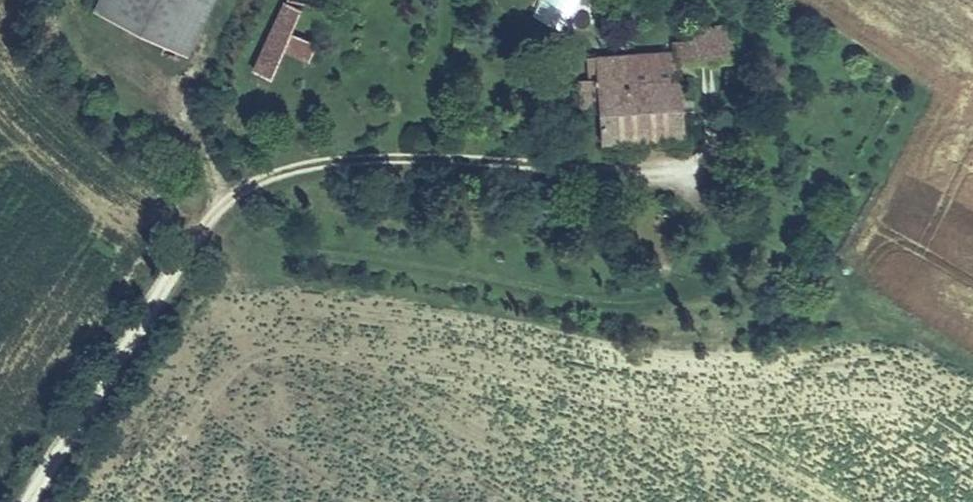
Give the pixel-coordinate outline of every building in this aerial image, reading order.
[(205,0),(93,0),(89,9),(180,52),(205,0)] [(254,66),(268,75),(283,48),(307,57),(315,41),(289,30),(303,3),(342,10),(343,0),(283,0),(254,66)] [(532,16),(557,31),(576,0),(542,0),(532,16)] [(674,59),(695,57),(694,49),(672,51),(674,59)] [(675,76),(674,59),(672,51),(624,54),(626,79),(675,76)] [(678,134),(675,76),(626,79),(624,54),(594,56),(597,111),(600,138),(678,134)] [(577,112),(597,111),(594,56),(587,56),(588,82),(577,84),(577,112)]
